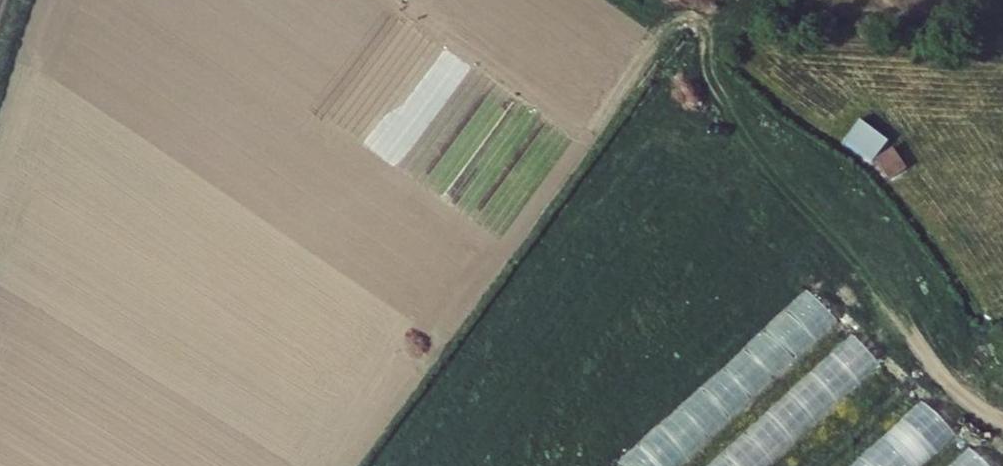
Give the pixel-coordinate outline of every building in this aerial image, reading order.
[(857,117),(842,140),(873,159),(887,137),(857,117)] [(888,146),(874,160),(890,177),(905,164),(888,146)] [(766,331),(798,361),(838,319),(806,289),(766,331)] [(852,332),(768,411),(797,441),(881,363),(852,332)] [(790,367),(764,338),(690,404),(623,464),(624,465),(681,465),(790,367)] [(852,465),(926,465),(959,438),(928,402),(852,465)] [(746,451),(739,449),(733,465),(772,465),(781,441),(753,431),(746,451)]
